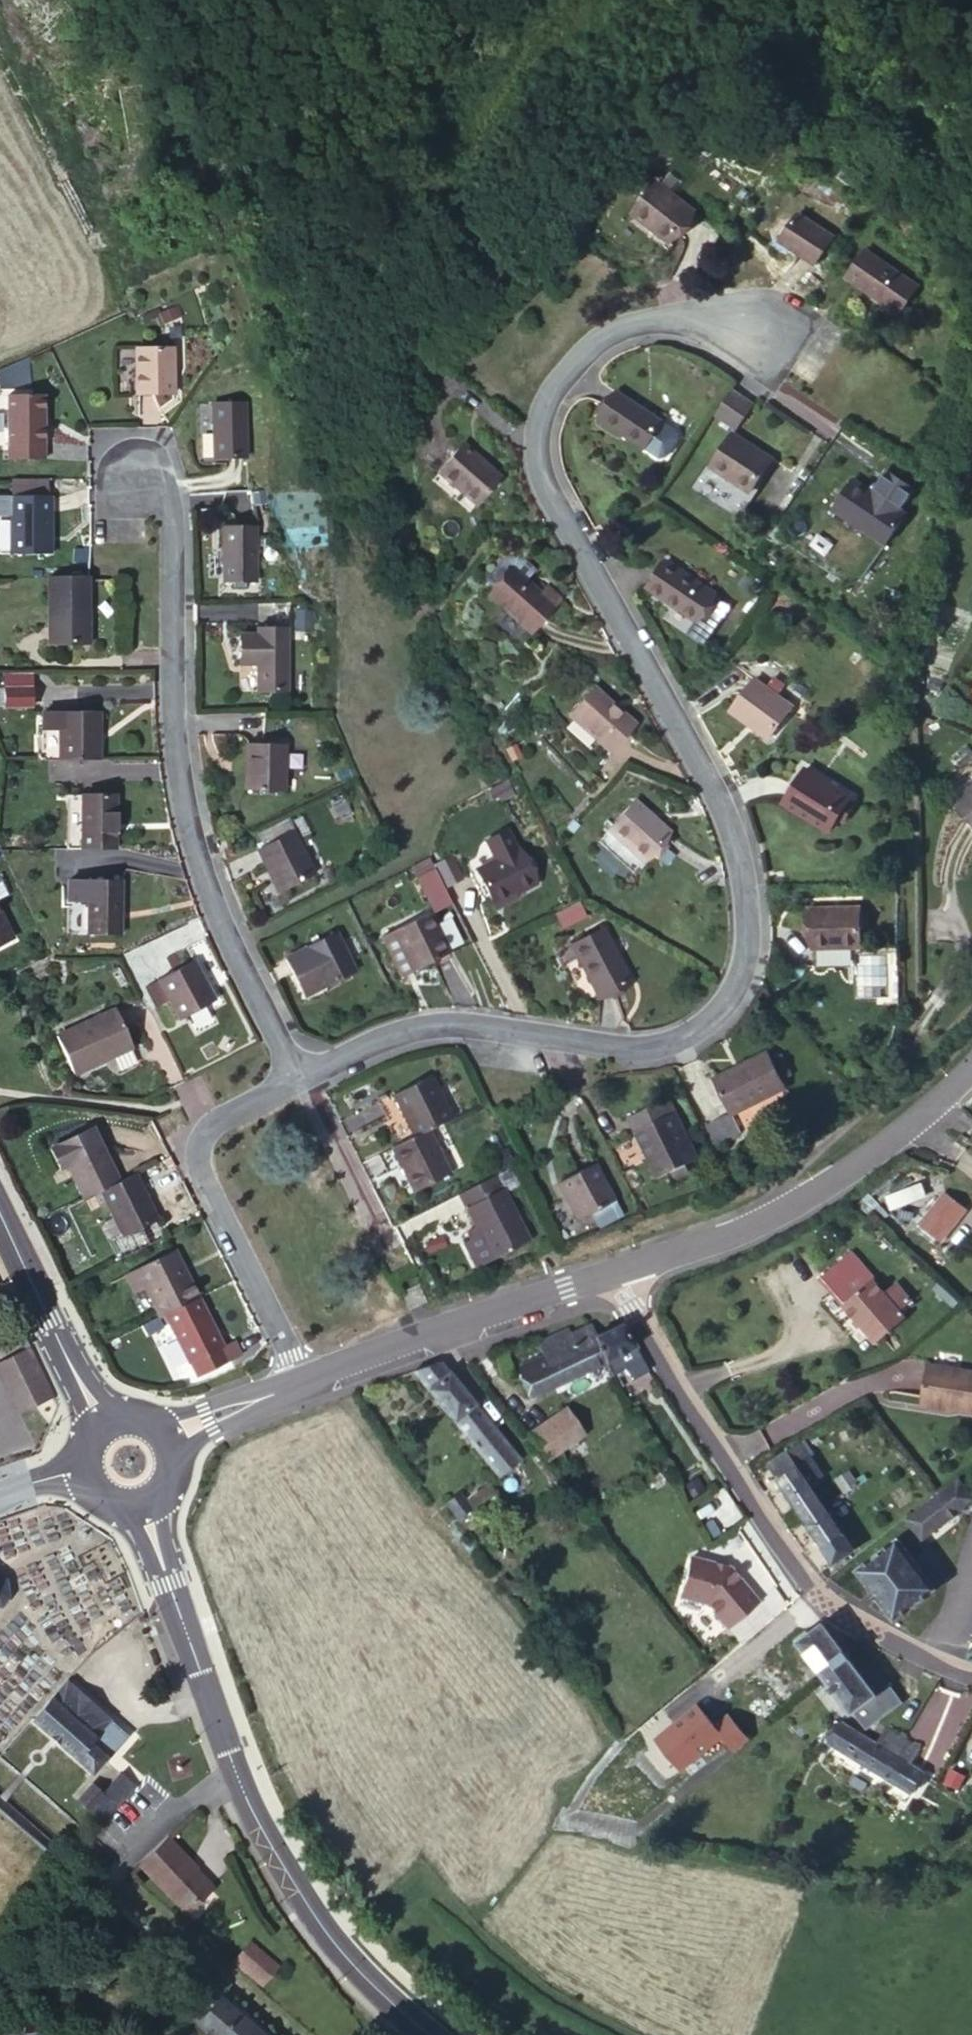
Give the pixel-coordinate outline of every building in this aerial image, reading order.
[(656,187),(633,221),(673,248),(696,214),(656,187)] [(801,219),(781,248),(814,272),(836,242),(801,219)] [(849,285),(885,311),(907,280),(868,255),(849,285)] [(907,280),(885,311),(901,322),(922,289),(907,280)] [(176,335),(137,336),(138,382),(176,382),(176,335)] [(51,382),(15,382),(13,447),(48,448),(51,382)] [(615,389),(595,419),(641,450),(662,420),(615,389)] [(248,391),(212,390),(212,446),(248,446),(248,391)] [(730,392),(712,418),(738,435),(756,409),(730,392)] [(463,436),(431,471),(466,505),(499,470),(463,436)] [(732,436),(710,470),(748,495),(770,460),(732,436)] [(14,470),(14,475),(29,474),(29,485),(49,485),(49,470),(14,470)] [(14,475),(14,485),(29,485),(29,474),(14,475)] [(850,482),(830,511),(884,548),(904,519),(850,482)] [(14,485),(13,485),(11,544),(52,545),(53,485),(49,485),(29,485),(14,485)] [(255,514),(219,514),(218,568),(253,570),(255,514)] [(483,576),(493,585),(510,566),(523,578),(534,566),(518,551),(504,552),(483,576)] [(643,585),(692,621),(686,629),(704,642),(732,605),(665,555),(643,585)] [(493,585),(485,594),(526,630),(558,596),(543,583),(538,591),(523,578),(510,566),(493,585)] [(89,633),(88,568),(48,567),(47,632),(89,633)] [(286,620),(255,621),(254,627),(235,627),(236,659),(255,659),(255,686),(286,687),(286,620)] [(788,701),(750,674),(725,706),(762,735),(788,701)] [(585,680),(560,710),(605,746),(630,718),(585,680)] [(33,705),(34,683),(2,683),(2,705),(33,705)] [(58,749),(99,750),(100,701),(59,701),(58,749)] [(42,728),(43,756),(55,755),(55,728),(42,728)] [(283,735),(243,734),(240,782),(280,785),(283,735)] [(852,794),(806,765),(784,799),(831,830),(852,794)] [(493,781),(475,789),(478,798),(486,794),(488,798),(499,793),(493,781)] [(74,837),(110,837),(112,784),(75,783),(74,837)] [(632,791),(604,823),(641,854),(669,823),(632,791)] [(944,818),(969,848),(971,846),(971,795),(944,818)] [(281,820),(245,838),(266,881),(302,864),(281,820)] [(470,837),(479,856),(502,844),(492,826),(470,837)] [(479,856),(463,864),(481,899),(523,878),(505,842),(502,844),(479,856)] [(446,869),(435,846),(422,852),(432,875),(446,869)] [(111,865),(56,866),(57,919),(111,918),(111,865)] [(807,909),(806,949),(848,951),(857,950),(856,910),(807,909)] [(592,920),(560,936),(584,987),(618,974),(592,920)] [(324,924),(291,938),(310,975),(310,977),(343,961),(324,924)] [(310,975),(291,938),(267,949),(287,987),(310,975)] [(178,948),(141,968),(164,1008),(202,987),(178,948)] [(848,951),(806,949),(805,968),(848,969),(848,951)] [(108,992),(47,1015),(61,1057),(123,1033),(108,992)] [(757,1047),(706,1076),(726,1111),(777,1082),(757,1047)] [(390,1130),(408,1122),(433,1110),(412,1065),(368,1085),(390,1130)] [(657,1099),(615,1120),(644,1181),(687,1161),(657,1099)] [(48,1149),(64,1185),(81,1176),(101,1167),(75,1110),(31,1132),(41,1153),(48,1149)] [(732,1112),(706,1122),(714,1141),(740,1131),(732,1112)] [(390,1130),(370,1139),(389,1183),(427,1165),(408,1122),(390,1130)] [(139,1204),(118,1159),(101,1167),(81,1176),(103,1222),(139,1204)] [(478,1165),(432,1187),(451,1227),(463,1253),(510,1231),(478,1165)] [(557,1222),(573,1214),(596,1204),(578,1165),(538,1183),(557,1222)] [(938,1184),(907,1218),(927,1237),(960,1204),(938,1184)] [(886,1192),(888,1204),(925,1197),(922,1185),(886,1192)] [(596,1204),(573,1214),(580,1228),(602,1217),(596,1204)] [(463,1253),(451,1227),(439,1232),(451,1259),(463,1253)] [(123,1272),(136,1301),(143,1298),(177,1281),(156,1234),(101,1260),(110,1278),(123,1272)] [(840,1246),(821,1260),(846,1290),(854,1297),(871,1281),(865,1277),(850,1259),(840,1246)] [(861,1248),(850,1259),(865,1277),(877,1266),(861,1248)] [(871,1281),(854,1297),(847,1302),(879,1341),(907,1315),(897,1304),(905,1297),(887,1279),(882,1284),(876,1277),(871,1281)] [(177,1281),(143,1298),(171,1361),(207,1345),(201,1331),(177,1281)] [(552,1309),(519,1321),(530,1342),(507,1352),(525,1381),(590,1349),(577,1323),(572,1313),(557,1320),(552,1309)] [(577,1323),(590,1349),(601,1343),(619,1334),(604,1309),(577,1323)] [(212,1327),(201,1331),(207,1345),(217,1340),(212,1327)] [(613,1369),(634,1359),(619,1334),(601,1343),(613,1369)] [(27,1413),(60,1395),(35,1344),(2,1360),(27,1413)] [(502,1448),(425,1352),(396,1360),(480,1466),(502,1448)] [(922,1363),(915,1405),(943,1408),(949,1406),(971,1410),(971,1371),(922,1363)] [(8,1403),(0,1384),(0,1406),(8,1403)] [(551,1392),(512,1421),(535,1455),(547,1446),(543,1439),(569,1420),(551,1392)] [(909,1453),(900,1441),(893,1446),(900,1457),(909,1453)] [(789,1447),(767,1462),(832,1560),(854,1545),(789,1447)] [(846,1470),(834,1480),(846,1494),(857,1487),(846,1470)] [(971,1489),(971,1477),(970,1474),(961,1482),(960,1480),(909,1520),(921,1536),(971,1497),(971,1492),(971,1490),(971,1489)] [(854,1568),(888,1617),(921,1591),(931,1583),(908,1554),(894,1537),(854,1568)] [(917,1549),(908,1554),(931,1583),(946,1574),(932,1554),(926,1559),(917,1549)] [(720,1562),(694,1553),(681,1592),(707,1600),(725,1626),(758,1602),(732,1567),(729,1568),(719,1565),(720,1562)] [(921,1591),(888,1617),(915,1637),(941,1617),(921,1591)] [(819,1674),(843,1656),(819,1621),(794,1638),(819,1674)] [(866,1667),(855,1674),(843,1656),(819,1674),(846,1714),(849,1712),(860,1728),(892,1707),(866,1667)] [(56,1667),(18,1706),(83,1766),(98,1750),(82,1735),(103,1711),(87,1697),(56,1667)] [(121,1729),(103,1711),(82,1735),(98,1750),(102,1746),(103,1748),(121,1729)] [(823,1738),(877,1767),(884,1771),(896,1750),(899,1741),(872,1726),(866,1739),(830,1721),(823,1738)] [(910,1761),(896,1750),(884,1771),(895,1781),(910,1761)] [(68,1794),(91,1817),(126,1782),(110,1767),(93,1784),(84,1776),(68,1794)] [(205,1881),(161,1833),(132,1858),(175,1907),(205,1881)] [(213,1908),(200,1923),(242,1962),(256,1946),(244,1934),(248,1928),(236,1916),(230,1924),(213,1908)] [(203,2034),(257,2034),(210,1994),(196,1981),(187,1990),(200,2000),(184,2018),(203,2034)] [(337,2027),(329,2034),(346,2034),(337,2027)]
